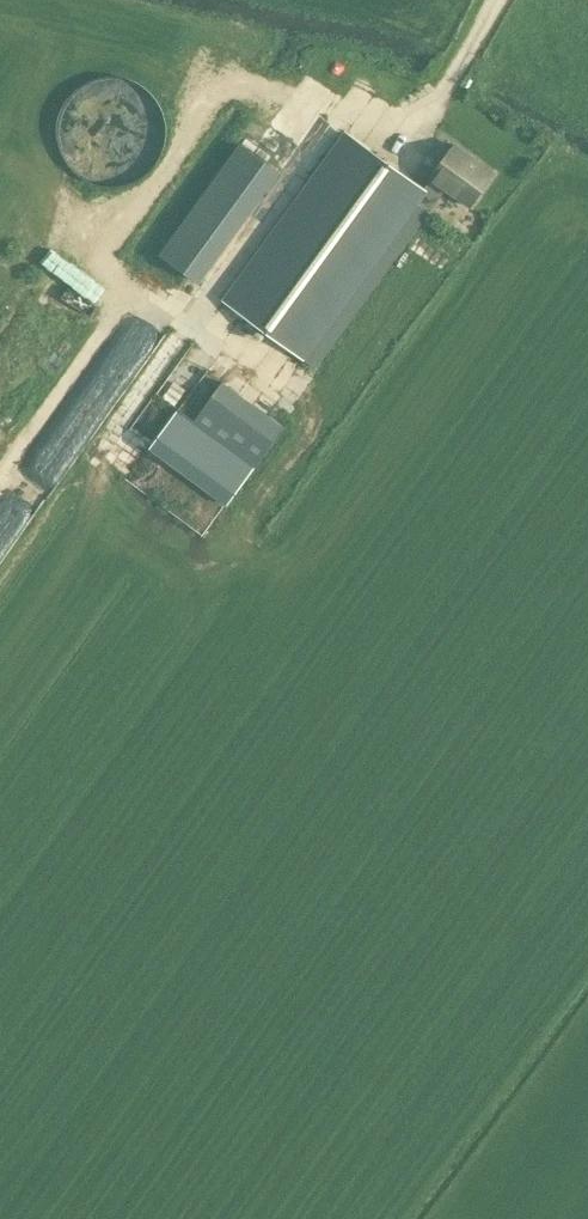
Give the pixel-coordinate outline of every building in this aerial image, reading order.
[(152,169),(162,86),(90,77),(80,160),(152,169)] [(474,203),(496,167),(453,139),(426,183),(346,130),(222,298),(324,372),(430,210),(418,203),(421,199),(433,207),(446,185),(474,203)] [(157,253),(197,284),(278,172),(239,144),(157,253)] [(180,408),(151,448),(229,505),(286,425),(224,380),(196,419),(180,408)]
